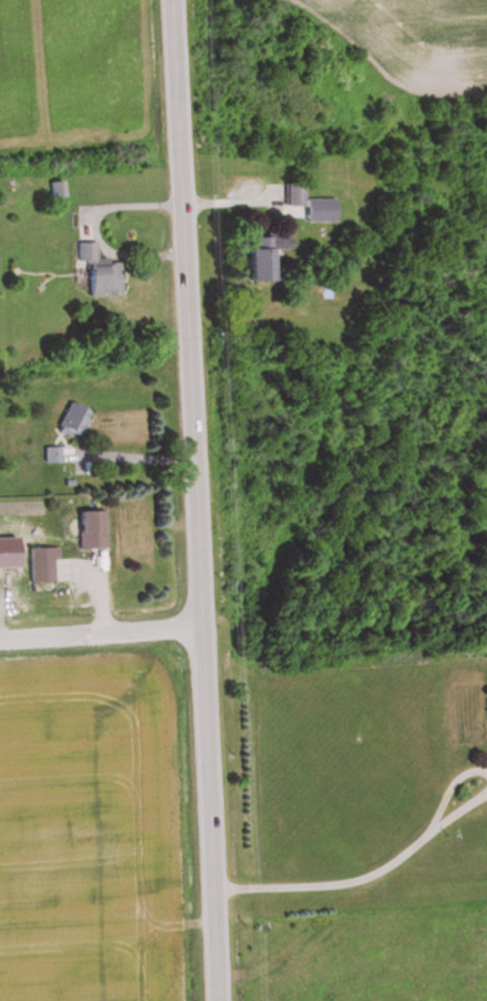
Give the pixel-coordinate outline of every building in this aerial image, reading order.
[(64,199),(63,183),(50,183),(51,200),(64,199)] [(303,210),(303,185),(285,185),(285,210),(303,210)] [(247,283),(269,283),(269,250),(285,250),(285,239),(246,239),(247,283)] [(88,299),(121,298),(120,264),(107,265),(107,260),(97,260),(96,245),(77,245),(79,284),(87,284),(88,299)] [(88,413),(67,405),(57,433),(78,441),(88,413)] [(103,550),(103,513),(76,513),(77,551),(103,550)] [(52,562),(57,562),(56,550),(29,550),(30,593),(53,592),(52,562)]
